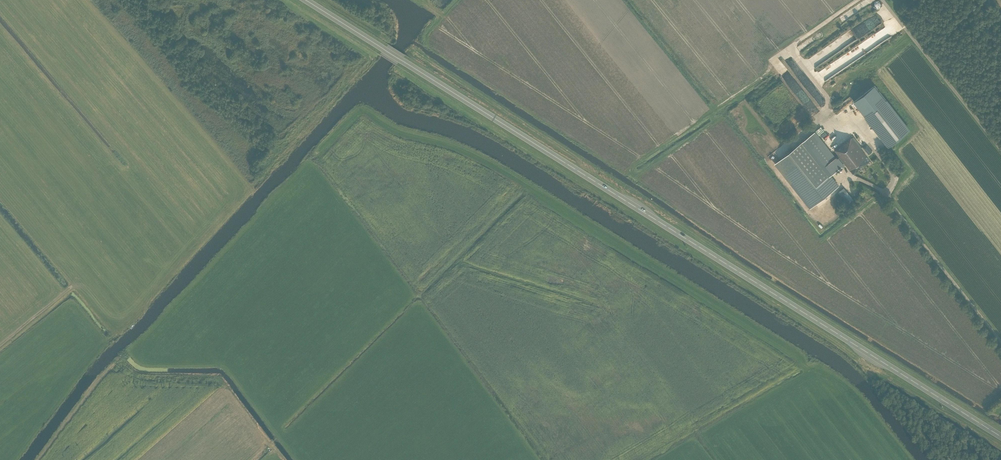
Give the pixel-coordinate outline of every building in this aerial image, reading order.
[(844,20),(856,15),(853,9),(842,14),(844,20)] [(851,31),(846,33),(829,45),(827,45),(821,50),(825,54),(827,58),(830,57),(841,50),(845,49),(849,45),(848,46),(855,41),(851,31)] [(808,74),(814,84),(817,82),(811,72),(808,74)] [(893,143),(913,127),(878,83),(858,99),(893,143)] [(847,110),(842,103),(831,111),(837,119),(847,110)] [(857,127),(855,125),(850,129),(853,132),(854,131),(858,135),(864,130),(860,125),(857,127)] [(825,126),(819,130),(823,134),(828,130),(825,126)] [(840,157),(837,160),(815,132),(796,147),(776,163),(811,208),(839,186),(830,175),(845,164),(853,174),(870,161),(860,149),(862,148),(854,137),(847,142),(847,141),(835,151),(840,157)] [(867,145),(863,147),(869,154),(872,152),(867,145)] [(850,199),(853,195),(850,193),(853,190),(849,186),(847,188),(848,190),(844,194),(850,199)]
